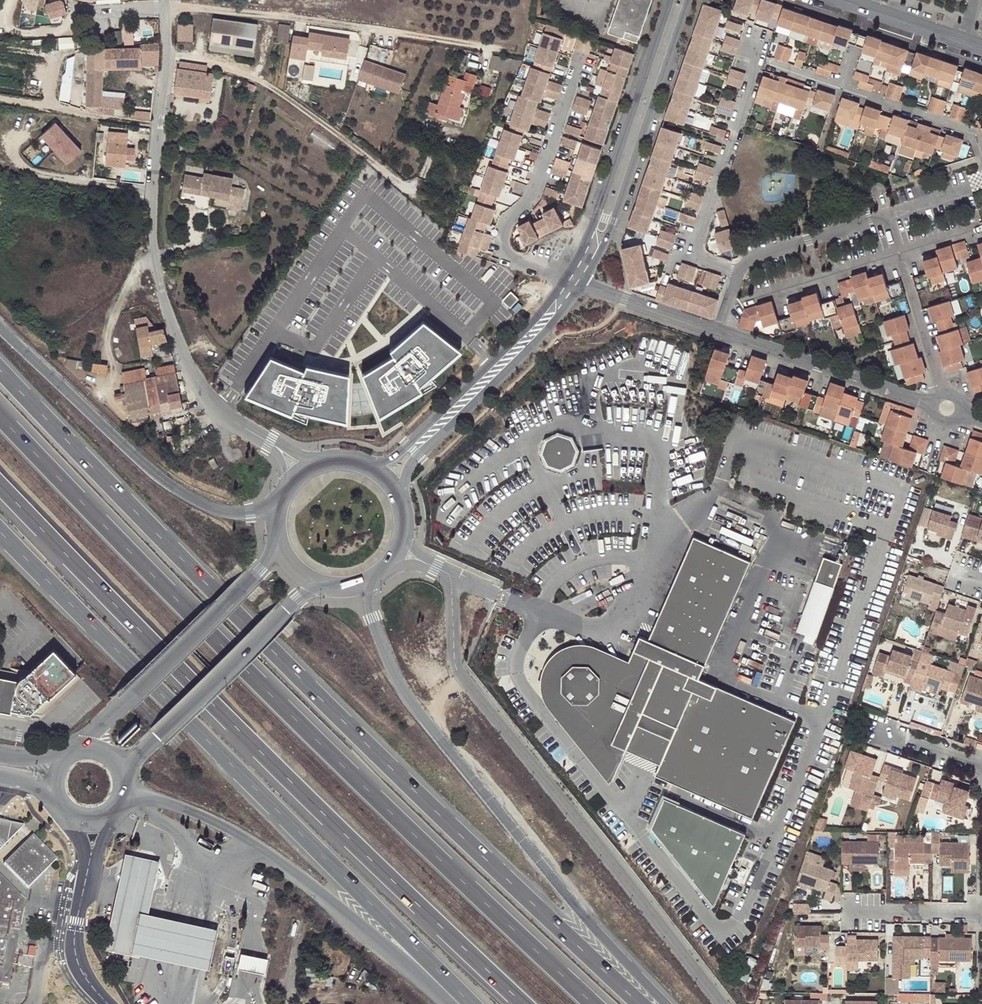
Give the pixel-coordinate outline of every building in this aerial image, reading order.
[(39,0),(22,0),(19,9),(36,13),(39,0)] [(608,34),(637,43),(651,0),(617,0),(609,26),(610,26),(608,34)] [(746,13),(748,9),(751,0),(735,0),(732,8),(746,13)] [(755,11),(759,0),(751,0),(748,9),(755,11)] [(770,16),(775,2),(769,0),(759,0),(755,11),(754,16),(768,21),(770,16)] [(66,13),(63,1),(53,4),(53,2),(45,3),(48,17),(66,13)] [(770,16),(777,19),(782,6),(782,5),(775,2),(770,16)] [(703,4),(698,18),(717,24),(722,11),(703,4)] [(777,19),(776,22),(790,27),(796,10),(792,9),(782,6),(777,19)] [(796,10),(790,27),(804,32),(809,15),(800,12),(796,10)] [(819,18),(809,15),(804,32),(807,33),(817,36),(823,20),(819,18)] [(257,24),(213,18),(210,43),(254,49),(257,24)] [(698,18),(693,32),(712,39),(717,24),(698,18)] [(740,24),(726,19),(724,27),(738,31),(740,24)] [(831,41),(831,40),(836,25),(829,22),(823,20),(817,36),(831,41)] [(288,41),(292,24),(280,22),(277,39),(288,41)] [(564,37),(567,30),(548,23),(545,30),(564,37)] [(837,23),(836,25),(831,40),(845,45),(846,41),(850,30),(851,28),(837,23)] [(133,42),(134,25),(124,25),(124,42),(133,42)] [(193,26),(178,25),(178,41),(193,42),(193,26)] [(846,41),(854,44),(858,33),(850,30),(846,41)] [(544,32),(539,46),(558,52),(563,38),(544,32)] [(707,53),(712,39),(693,32),(688,47),(707,53)] [(817,36),(807,33),(805,41),(815,44),(815,43),(817,36)] [(854,44),(861,46),(865,35),(858,33),(854,44)] [(861,46),(859,50),(873,55),(879,39),(879,38),(865,33),(865,35),(861,46)] [(307,39),(292,36),(288,57),(304,60),(306,49),(321,51),(320,55),(345,60),(348,42),(314,35),(313,40),(307,39)] [(574,48),(581,50),(585,37),(579,35),(574,48)] [(739,40),(724,35),(722,42),(736,47),(739,40)] [(828,48),(831,41),(817,36),(815,43),(828,48)] [(581,50),(587,53),(591,39),(585,37),(581,50)] [(873,55),(872,57),(886,61),(892,44),(888,42),(879,39),(873,55)] [(734,54),(736,47),(722,42),(720,49),(734,54)] [(104,66),(104,65),(141,64),(140,55),(150,55),(150,54),(155,54),(158,54),(158,43),(139,45),(139,48),(104,48),(87,50),(86,106),(85,112),(101,112),(101,104),(103,68),(104,68),(104,67),(104,66)] [(254,49),(210,43),(209,49),(253,55),(254,49)] [(773,57),(778,59),(783,45),(777,43),(773,57)] [(900,66),(901,63),(906,50),(906,48),(898,46),(892,44),(886,61),(900,66)] [(785,61),(790,47),(783,45),(778,59),(785,61)] [(534,60),(537,62),(552,66),(553,67),(558,52),(539,46),(534,60)] [(688,47),(683,61),(702,67),(707,53),(688,47)] [(603,59),(611,62),(629,67),(633,54),(614,48),(611,57),(605,55),(603,59)] [(800,63),(804,52),(797,50),(793,64),(800,66),(800,63)] [(914,53),(906,50),(901,63),(909,65),(914,53)] [(909,65),(909,67),(923,71),(928,55),(924,54),(915,50),(914,53),(909,65)] [(928,55),(923,71),(929,73),(936,76),(942,60),(934,57),(928,55)] [(515,72),(520,60),(491,56),(490,68),(515,72)] [(824,59),(818,57),(816,64),(822,66),(824,59)] [(872,57),(871,63),(884,67),(886,61),(872,57)] [(836,71),(838,64),(824,59),(822,66),(829,69),(836,71)] [(942,60),(936,76),(950,81),(951,79),(954,69),(956,65),(942,60)] [(406,76),(364,61),(358,80),(399,95),(406,76)] [(698,82),(702,67),(683,61),(679,75),(698,82)] [(898,72),(900,66),(886,61),(884,67),(884,68),(898,72)] [(549,73),(552,66),(537,62),(535,68),(549,73)] [(609,79),(623,84),(629,67),(611,62),(607,71),(611,73),(609,79)] [(177,69),(174,93),(210,97),(213,74),(206,73),(207,67),(180,63),(179,69),(177,69)] [(822,66),(816,64),(815,68),(814,71),(827,75),(829,69),(822,66)] [(313,67),(303,65),(300,80),(310,82),(313,67)] [(547,80),(549,73),(535,68),(531,66),(526,81),(545,87),(547,80)] [(951,79),(957,81),(956,83),(970,88),(975,71),(963,66),(961,71),(960,71),(954,69),(951,79)] [(923,71),(909,67),(906,74),(920,79),(923,71)] [(611,73),(607,71),(600,68),(597,76),(609,79),(611,73)] [(744,73),(730,69),(727,76),(741,81),(744,73)] [(851,76),(857,78),(864,81),(866,77),(866,74),(853,70),(851,76)] [(970,88),(981,92),(981,73),(975,71),(970,88)] [(426,113),(442,118),(443,114),(449,117),(455,119),(459,107),(464,92),(470,94),(476,76),(467,72),(463,79),(449,74),(438,104),(431,101),(426,113)] [(761,74),(755,93),(771,98),(779,75),(772,73),(771,77),(761,74)] [(934,83),(936,76),(929,73),(926,80),(934,83)] [(679,75),(674,90),(693,96),(698,82),(679,75)] [(786,103),(792,84),(783,81),(784,77),(779,75),(771,98),(786,103)] [(597,76),(594,83),(602,86),(606,86),(609,79),(597,76)] [(739,88),(741,81),(727,76),(725,83),(739,88)] [(948,88),(950,81),(936,76),(934,83),(948,88)] [(871,83),(870,87),(877,89),(878,85),(879,81),(866,77),(864,81),(871,83)] [(870,87),(871,83),(864,81),(857,78),(855,85),(868,90),(870,87)] [(602,86),(599,95),(617,101),(623,84),(609,79),(606,86),(602,86)] [(561,85),(547,80),(545,87),(559,92),(561,85)] [(540,101),(542,94),(545,87),(526,81),(521,95),(538,100),(540,101)] [(888,82),(886,88),(884,92),(883,95),(889,97),(894,84),(888,82)] [(786,103),(794,106),(801,108),(804,101),(808,89),(809,86),(802,83),(800,87),(792,84),(786,103)] [(970,88),(956,83),(953,91),(967,96),(970,88)] [(896,96),(899,86),(894,84),(889,97),(895,99),(896,96)] [(559,92),(545,87),(542,94),(557,98),(559,92)] [(815,91),(808,89),(804,101),(827,109),(832,94),(816,88),(815,91)] [(688,110),(693,96),(674,90),(669,104),(688,110)] [(209,102),(210,97),(174,93),(174,97),(209,102)] [(519,94),(514,109),(533,115),(535,108),(538,100),(521,95),(519,94)] [(612,115),(617,101),(599,95),(598,94),(593,108),(612,115)] [(576,95),(574,102),(588,107),(590,100),(588,99),(576,95)] [(839,96),(831,121),(854,128),(857,122),(862,107),(855,105),(856,102),(839,96)] [(925,110),(931,112),(936,98),(930,96),(926,107),(925,110)] [(734,102),(720,97),(717,104),(731,109),(734,102)] [(782,114),(786,103),(771,98),(767,109),(782,114)] [(939,115),(940,111),(943,100),(936,98),(931,112),(939,115)] [(584,113),(585,114),(588,107),(574,102),(572,109),(584,113)] [(946,117),(953,119),(957,105),(951,103),(947,114),(946,117)] [(116,106),(101,104),(101,112),(104,114),(115,115),(116,106)] [(664,118),(683,125),(688,110),(669,104),(664,118)] [(729,116),(731,109),(717,104),(715,111),(718,112),(729,116)] [(857,122),(863,124),(871,127),(872,125),(878,127),(883,115),(877,112),(878,109),(863,104),(862,107),(857,122)] [(964,107),(957,105),(953,119),(959,121),(960,119),(964,107)] [(122,116),(123,107),(116,106),(115,115),(122,116)] [(801,108),(794,106),(790,117),(797,119),(801,108)] [(463,108),(459,107),(455,119),(459,120),(463,108)] [(535,108),(533,115),(547,120),(549,113),(540,110),(535,108)] [(588,122),(607,129),(612,115),(593,108),(588,122)] [(510,124),(525,128),(528,129),(530,122),(533,115),(514,109),(509,123),(510,124)] [(889,117),(883,115),(878,127),(885,129),(884,131),(900,136),(904,123),(906,119),(891,113),(889,117)] [(547,120),(533,115),(530,122),(535,123),(544,126),(547,120)] [(66,163),(81,148),(54,120),(39,135),(66,163)] [(906,144),(913,147),(921,124),(914,121),(912,126),(904,123),(900,136),(898,142),(906,144)] [(588,122),(584,137),(603,143),(607,129),(588,122)] [(565,130),(578,135),(581,128),(579,127),(567,123),(565,130)] [(510,124),(509,130),(522,135),(525,128),(510,124)] [(869,135),(871,127),(863,124),(860,132),(869,135)] [(928,126),(921,124),(913,147),(922,149),(930,152),(932,146),(936,134),(927,131),(928,126)] [(708,133),(722,138),(724,130),(713,126),(710,125),(708,133)] [(661,127),(656,141),(675,148),(680,133),(661,127)] [(504,129),(500,140),(519,147),(522,135),(509,130),(504,129)] [(900,136),(884,131),(881,139),(897,144),(898,142),(900,136)] [(126,147),(127,134),(108,132),(105,166),(125,168),(125,160),(133,161),(134,148),(126,147)] [(932,146),(940,149),(950,152),(955,154),(959,142),(960,138),(943,133),(942,136),(936,134),(932,146)] [(572,146),(574,147),(577,140),(563,136),(560,142),(572,146)] [(500,140),(495,154),(509,158),(514,160),(519,147),(500,140)] [(675,148),(656,141),(651,155),(670,162),(675,148)] [(717,153),(719,146),(705,141),(702,148),(705,149),(717,153)] [(600,148),(582,142),(577,156),(596,163),(601,148),(600,148)] [(911,154),(913,147),(906,144),(903,152),(911,154)] [(919,157),(922,149),(913,147),(911,154),(919,157)] [(846,152),(838,149),(836,155),(844,157),(846,152)] [(948,158),(950,152),(940,149),(938,154),(948,158)] [(538,154),(531,151),(529,158),(536,160),(538,154)] [(495,154),(493,159),(507,164),(509,158),(495,154)] [(670,162),(651,155),(646,170),(665,176),(670,162)] [(572,171),(591,177),(596,163),(577,156),(572,171)] [(555,157),(553,164),(567,169),(569,162),(567,161),(555,157)] [(493,159),(491,166),(505,171),(507,164),(493,159)] [(695,170),(709,175),(711,168),(700,164),(698,163),(697,163),(695,170)] [(565,176),(567,169),(553,164),(551,171),(563,175),(565,176)] [(489,165),(485,178),(503,184),(507,171),(505,171),(491,166),(489,165)] [(665,176),(646,170),(642,184),(661,190),(665,176)] [(709,175),(695,170),(692,177),(707,182),(707,181),(709,175)] [(567,185),(586,191),(591,177),(572,171),(567,185)] [(229,209),(244,212),(247,192),(234,190),(235,181),(206,176),(205,180),(186,177),(184,189),(192,190),(191,195),(231,202),(229,209)] [(485,178),(481,190),(495,195),(499,197),(503,184),(485,178)] [(661,190),(642,184),(637,198),(656,205),(661,190)] [(567,185),(562,199),(581,206),(586,191),(567,185)] [(557,198),(560,191),(558,190),(546,186),(543,193),(547,194),(557,198)] [(481,190),(479,196),(493,201),(495,195),(481,190)] [(700,203),(702,197),(688,192),(685,199),(700,203)] [(493,201),(479,196),(476,203),(490,208),(493,201)] [(539,200),(537,203),(541,206),(543,208),(548,201),(545,199),(541,197),(539,200)] [(637,198),(632,213),(651,219),(656,205),(637,198)] [(697,211),(700,203),(685,199),(683,206),(697,211)] [(490,208),(476,203),(471,218),(487,223),(490,224),(494,209),(490,208)] [(541,206),(537,203),(536,205),(533,210),(534,213),(541,206)] [(554,207),(542,213),(544,217),(551,230),(563,224),(554,207)] [(720,226),(726,224),(722,210),(715,212),(720,226)] [(627,227),(646,233),(651,219),(632,213),(627,227)] [(692,225),(695,218),(681,213),(678,220),(681,221),(692,225)] [(483,232),(487,223),(471,218),(469,217),(463,234),(477,238),(479,231),(483,232)] [(545,233),(551,230),(544,217),(538,220),(545,233)] [(527,243),(538,237),(531,224),(529,220),(518,226),(527,243)] [(538,237),(545,233),(538,220),(531,224),(538,237)] [(733,247),(727,229),(713,233),(719,252),(733,247)] [(489,243),(492,235),(483,232),(479,231),(477,238),(489,243)] [(659,231),(657,237),(672,242),(674,236),(659,231)] [(462,236),(474,247),(474,246),(477,238),(463,234),(462,236)] [(462,236),(460,244),(470,254),(475,257),(478,250),(474,247),(462,236)] [(657,237),(655,244),(666,248),(669,249),(672,242),(657,237)] [(489,243),(477,238),(474,246),(478,247),(487,250),(489,243)] [(965,241),(958,243),(962,258),(969,255),(967,247),(965,241)] [(936,250),(938,256),(944,273),(958,269),(955,260),(962,258),(958,243),(936,250)] [(475,257),(470,254),(460,244),(458,250),(470,255),(473,256),(475,257)] [(623,262),(642,257),(639,244),(620,249),(623,262)] [(667,254),(653,249),(651,256),(665,261),(667,254)] [(938,256),(932,258),(926,260),(923,261),(927,273),(913,277),(917,292),(933,287),(932,285),(946,280),(944,273),(938,256)] [(626,274),(645,269),(642,257),(623,262),(626,274)] [(981,257),(968,262),(975,283),(981,281),(981,259),(981,257)] [(675,276),(683,279),(688,265),(680,262),(679,265),(675,276)] [(688,265),(683,279),(690,281),(694,267),(688,265)] [(626,274),(629,287),(648,282),(645,269),(626,274)] [(700,285),(707,287),(712,273),(704,270),(700,285)] [(852,279),(845,281),(850,295),(856,293),(858,299),(873,294),(868,278),(866,272),(851,277),(852,279)] [(712,273),(707,287),(714,289),(719,275),(712,273)] [(890,298),(891,300),(906,295),(901,281),(887,285),(883,274),(881,274),(875,276),(868,278),(873,294),(876,302),(890,298)] [(838,283),(842,297),(850,295),(845,281),(838,283)] [(661,303),(673,307),(679,288),(667,284),(666,288),(661,303)] [(654,301),(661,303),(666,288),(659,286),(654,301)] [(673,307),(685,311),(692,292),(679,288),(673,307)] [(685,311),(698,315),(704,296),(692,292),(685,311)] [(821,304),(817,292),(814,293),(808,295),(802,297),(802,299),(809,320),(823,315),(824,318),(829,317),(839,314),(837,307),(835,300),(821,304)] [(873,294),(858,299),(859,302),(863,301),(864,305),(876,302),(873,294)] [(710,319),(716,301),(704,296),(698,315),(710,319)] [(845,305),(842,297),(835,300),(837,307),(839,314),(829,317),(832,328),(843,325),(843,327),(858,323),(852,303),(845,305)] [(802,299),(796,301),(790,303),(788,304),(791,316),(777,320),(778,321),(781,335),(796,330),(795,327),(810,322),(809,320),(802,299)] [(936,321),(938,328),(953,323),(952,316),(955,315),(951,300),(929,307),(933,321),(936,321)] [(743,310),(741,316),(755,322),(761,320),(763,326),(778,321),(777,320),(771,301),(743,310)] [(892,334),(895,342),(909,337),(906,330),(910,329),(905,314),(884,321),(889,335),(892,334)] [(152,325),(146,316),(134,318),(139,345),(166,339),(163,328),(149,331),(148,326),(152,325)] [(738,326),(752,330),(755,322),(741,316),(738,326)] [(393,354),(362,373),(378,417),(421,390),(419,385),(431,375),(460,349),(424,320),(390,349),(393,354)] [(858,323),(843,327),(846,335),(861,331),(860,328),(858,323)] [(955,330),(953,323),(938,328),(940,334),(938,335),(942,350),(960,345),(964,344),(959,329),(955,330)] [(967,327),(959,329),(964,344),(969,343),(971,342),(967,327)] [(909,337),(895,342),(896,347),(891,349),(896,365),(900,363),(918,358),(913,342),(910,343),(909,337)] [(960,345),(965,360),(974,357),(969,343),(964,344),(960,345)] [(962,361),(965,360),(960,345),(942,350),(939,351),(944,366),(947,365),(949,372),(964,368),(962,361)] [(725,366),(729,351),(725,350),(724,353),(720,352),(713,350),(706,373),(720,377),(719,380),(727,382),(733,384),(738,371),(725,366)] [(309,412),(348,422),(350,374),(306,363),(304,369),(270,356),(245,395),(291,413),(293,408),(309,412)] [(758,384),(759,380),(765,362),(750,357),(745,373),(740,371),(736,385),(742,387),(745,380),(758,384)] [(900,363),(905,377),(909,376),(911,384),(925,380),(923,372),(926,371),(922,357),(918,358),(900,363)] [(65,365),(76,369),(77,360),(66,358),(65,365)] [(107,365),(94,363),(92,371),(105,374),(107,365)] [(157,367),(156,370),(156,375),(176,372),(175,364),(157,367)] [(130,418),(149,414),(145,378),(144,367),(122,371),(130,418)] [(968,371),(975,393),(981,391),(981,367),(968,371)] [(155,376),(156,384),(178,381),(176,372),(156,375),(155,376)] [(725,387),(727,382),(719,380),(720,377),(706,373),(703,380),(725,387)] [(780,374),(777,373),(773,385),(759,380),(758,384),(754,394),(761,397),(768,399),(769,397),(784,401),(784,400),(792,378),(786,376),(780,374)] [(419,385),(421,390),(436,382),(431,375),(419,385)] [(156,384),(155,376),(145,378),(149,414),(161,411),(158,395),(156,384)] [(804,393),(808,381),(806,380),(799,378),(792,376),(792,378),(784,400),(798,404),(797,406),(806,409),(809,410),(813,395),(804,393)] [(168,393),(179,391),(178,381),(156,384),(158,395),(168,393)] [(817,397),(812,411),(819,413),(822,405),(837,410),(843,394),(844,390),(845,388),(830,384),(824,399),(817,397)] [(843,394),(857,398),(858,394),(844,390),(843,394)] [(183,410),(179,391),(168,393),(171,408),(172,413),(183,410)] [(161,411),(162,416),(172,413),(171,408),(168,393),(158,395),(161,411)] [(863,404),(856,401),(857,398),(843,394),(837,410),(835,415),(850,420),(851,416),(858,418),(858,417),(863,404)] [(813,395),(809,410),(812,411),(817,397),(813,395)] [(784,401),(769,397),(768,399),(768,402),(782,407),(784,401)] [(879,422),(885,424),(890,410),(897,413),(899,406),(886,402),(879,422)] [(899,405),(899,406),(897,413),(890,410),(885,424),(885,426),(905,433),(913,410),(899,405)] [(293,408),(291,413),(307,421),(309,412),(293,408)] [(848,426),(850,420),(835,415),(833,421),(848,426)] [(851,416),(850,420),(848,426),(854,428),(858,418),(851,416)] [(905,433),(885,426),(880,441),(884,442),(892,445),(901,448),(905,433)] [(973,431),(965,453),(981,459),(981,434),(973,431)] [(859,434),(853,432),(848,447),(854,449),(859,434)] [(573,464),(577,451),(571,439),(558,434),(546,440),(541,453),(547,465),(560,470),(573,464)] [(927,441),(913,437),(910,444),(924,449),(927,441)] [(879,457),(887,460),(892,445),(884,442),(879,457)] [(922,456),(924,449),(910,444),(908,450),(901,448),(892,445),(887,460),(911,468),(915,454),(922,456)] [(955,459),(958,452),(944,447),(941,454),(955,459)] [(965,453),(960,468),(967,471),(976,474),(981,476),(981,472),(981,459),(965,453)] [(941,478),(962,485),(967,471),(960,468),(953,466),(955,459),(941,454),(939,462),(945,464),(941,478)] [(209,460),(213,469),(218,467),(213,458),(209,460)] [(971,489),(976,474),(967,471),(962,485),(971,489)] [(729,482),(731,487),(734,488),(738,487),(734,478),(730,479),(729,482)] [(950,514),(932,508),(926,526),(935,529),(944,532),(942,536),(950,538),(956,522),(949,519),(950,514)] [(961,535),(967,537),(973,521),(966,519),(961,535)] [(977,536),(981,538),(981,520),(981,524),(973,521),(967,537),(975,540),(977,536)] [(693,539),(655,628),(715,646),(750,563),(693,539)] [(822,558),(813,583),(832,589),(841,564),(822,558)] [(927,608),(935,611),(935,610),(943,586),(922,579),(917,577),(908,574),(901,594),(928,604),(927,608)] [(832,589),(813,583),(797,632),(816,639),(832,589)] [(965,610),(947,603),(944,613),(935,610),(935,611),(928,631),(937,634),(940,626),(966,635),(976,608),(967,605),(965,610)] [(700,681),(715,646),(655,628),(649,643),(640,639),(627,669),(593,654),(587,653),(581,652),(576,653),(570,654),(564,657),(559,661),(555,665),(551,671),(549,677),(548,683),(548,689),(550,695),(553,702),(612,782),(625,751),(658,765),(653,776),(753,818),(794,722),(700,681)] [(879,652),(875,664),(904,674),(903,677),(911,680),(917,663),(909,660),(910,655),(891,648),(889,655),(879,652)] [(48,700),(74,674),(64,664),(51,650),(27,673),(18,672),(17,675),(0,672),(0,714),(10,715),(11,712),(30,715),(46,698),(48,700)] [(976,661),(966,658),(964,665),(974,669),(976,661)] [(961,675),(918,660),(917,663),(911,680),(909,688),(920,692),(924,682),(947,690),(947,689),(955,691),(961,675)] [(884,671),(903,677),(904,674),(875,664),(871,673),(882,677),(884,671)] [(969,675),(960,701),(967,704),(968,701),(976,703),(981,706),(981,679),(969,675)] [(976,703),(974,710),(981,713),(981,706),(976,703)] [(964,737),(962,743),(973,747),(975,741),(964,737)] [(859,772),(853,789),(864,793),(864,795),(872,798),(877,782),(870,779),(877,759),(850,750),(845,767),(847,768),(859,772)] [(886,782),(883,790),(897,795),(900,796),(909,799),(917,778),(891,769),(891,767),(883,764),(878,779),(886,782)] [(845,786),(853,789),(859,772),(847,768),(842,782),(845,786)] [(939,785),(936,795),(950,799),(945,812),(963,818),(967,805),(965,804),(970,791),(955,786),(950,784),(951,782),(941,779),(939,785)] [(933,783),(925,780),(924,784),(922,790),(920,794),(928,797),(933,783)] [(933,783),(928,797),(945,803),(942,811),(945,812),(950,799),(936,795),(939,785),(933,783)] [(896,799),(897,795),(883,790),(882,794),(896,799)] [(871,800),(868,808),(873,809),(876,802),(879,803),(882,797),(874,794),(872,800),(871,800)] [(928,797),(920,794),(915,811),(919,812),(922,806),(925,807),(928,797)] [(714,906),(746,833),(665,798),(651,828),(714,906)] [(823,818),(818,816),(814,826),(820,827),(823,818)] [(0,821),(0,852),(25,826),(24,826),(0,821)] [(931,844),(931,852),(939,852),(939,863),(951,863),(968,863),(968,842),(939,842),(939,832),(931,832),(931,835),(931,844)] [(34,835),(5,864),(29,889),(58,860),(34,835)] [(894,835),(894,842),(923,842),(923,844),(931,844),(931,835),(894,835)] [(878,864),(879,842),(849,841),(849,863),(865,863),(878,864)] [(894,842),(894,869),(908,869),(908,862),(908,859),(913,859),(913,862),(931,862),(931,852),(931,844),(923,844),(923,842),(894,842)] [(118,906),(146,912),(149,912),(159,858),(125,852),(115,906),(118,906)] [(796,879),(811,885),(827,890),(824,898),(832,901),(838,884),(830,881),(833,870),(803,860),(796,879)] [(1,984),(10,986),(14,964),(16,954),(26,901),(0,875),(0,984),(1,984)] [(810,888),(811,885),(796,879),(795,883),(810,888)] [(146,912),(118,906),(110,946),(134,951),(138,932),(141,933),(146,912)] [(138,932),(134,951),(212,966),(220,926),(149,912),(146,912),(141,933),(138,932)] [(820,945),(820,949),(827,949),(828,934),(820,934),(820,926),(795,926),(794,945),(820,945)] [(930,937),(930,936),(893,935),(892,977),(899,977),(911,977),(911,962),(911,952),(921,952),(921,956),(930,956),(930,946),(930,937)] [(930,937),(930,946),(930,956),(930,962),(937,962),(937,958),(971,959),(971,937),(938,936),(938,937),(930,937)] [(877,960),(878,938),(857,938),(847,938),(847,945),(835,945),(835,963),(847,963),(847,969),(858,969),(858,959),(877,960)] [(31,947),(29,956),(36,958),(38,949),(31,947)] [(911,952),(911,962),(916,962),(916,957),(921,957),(921,956),(921,952),(911,952)] [(242,953),(239,967),(263,972),(266,959),(242,953)] [(29,956),(16,954),(14,964),(33,968),(36,958),(29,956)] [(235,967),(228,996),(234,997),(238,977),(236,976),(237,968),(236,968),(235,967)] [(326,975),(314,974),(313,986),(324,988),(326,975)] [(899,977),(892,977),(885,977),(885,993),(899,993),(899,977)] [(906,1001),(930,1002),(930,993),(906,993),(906,1001)]
